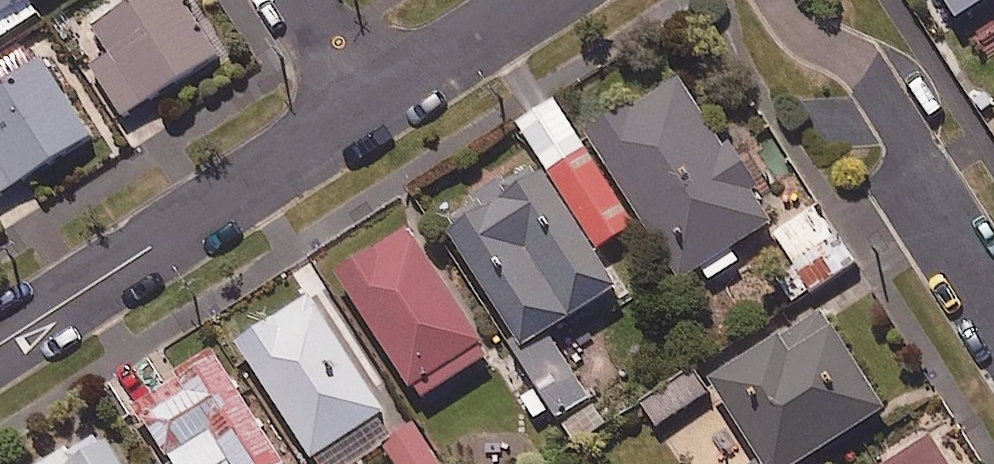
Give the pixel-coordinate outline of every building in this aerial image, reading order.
[(44,16),(36,4),(43,0),(0,0),(0,45),(44,16)] [(182,0),(137,0),(138,1),(97,28),(117,58),(95,73),(128,123),(222,62),(182,0)] [(959,23),(993,1),(993,0),(945,0),(959,23)] [(46,66),(0,95),(0,201),(1,203),(95,144),(46,66)] [(737,258),(779,231),(760,201),(765,198),(734,151),(729,155),(685,87),(594,146),(688,290),(705,279),(711,288),(743,268),(737,258)] [(559,109),(522,134),(552,180),(557,177),(606,254),(639,233),(559,109)] [(623,299),(543,174),(450,234),(530,359),(623,299)] [(860,269),(821,210),(778,240),(817,298),(860,269)] [(495,361),(408,231),(338,277),(426,408),(495,361)] [(313,302),(240,349),(314,463),(371,463),(397,447),(385,428),(391,424),(313,302)] [(718,389),(765,463),(823,463),(893,420),(829,319),(718,389)] [(594,406),(558,347),(528,365),(564,424),(594,406)] [(210,349),(174,372),(182,384),(169,392),(149,361),(116,382),(169,463),(285,463),(210,349)] [(713,397),(698,376),(644,416),(659,436),(713,397)] [(416,425),(394,439),(399,447),(389,454),(396,463),(441,463),(416,425)] [(105,439),(67,463),(121,463),(105,439)] [(936,447),(909,463),(947,463),(936,447)]
